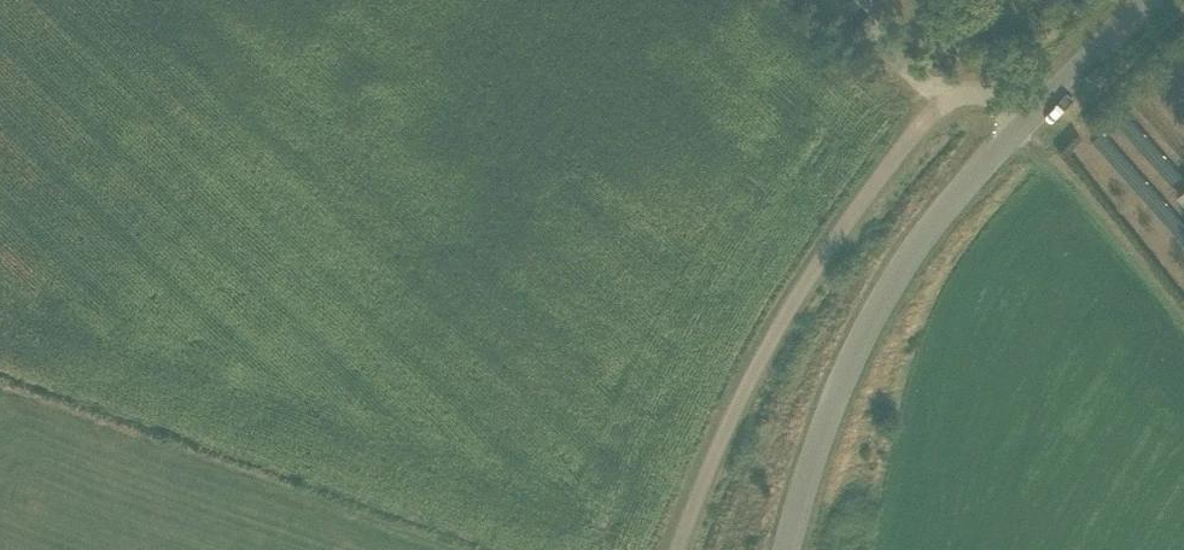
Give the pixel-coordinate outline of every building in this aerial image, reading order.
[(873,15),(887,0),(857,0),(873,15)]
